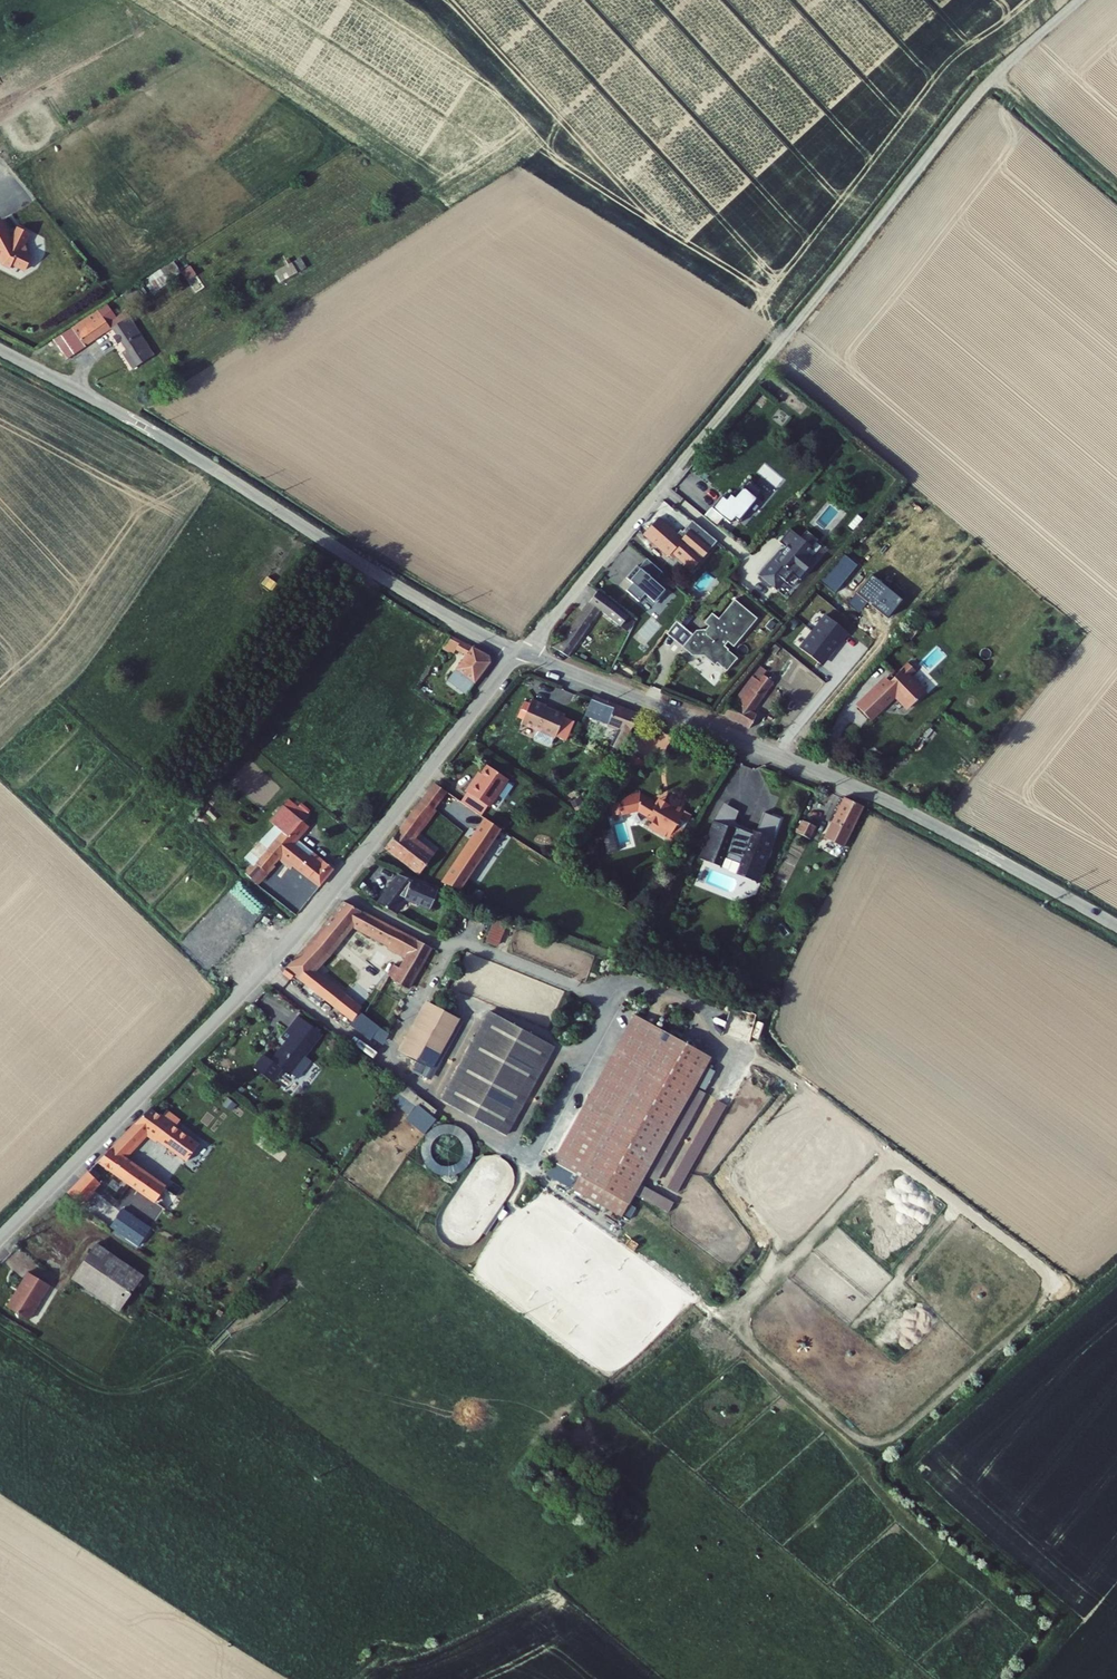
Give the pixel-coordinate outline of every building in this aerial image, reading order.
[(0,222),(0,250),(0,249),(8,263),(15,267),(17,263),(29,270),(33,265),(37,257),(32,254),(29,244),(33,237),(31,231),(23,227),(17,239),(6,219),(0,222)] [(185,257),(156,275),(164,288),(193,270),(185,257)] [(279,278),(306,270),(303,258),(275,267),(279,278)] [(110,306),(84,322),(86,326),(67,338),(77,353),(122,324),(110,306)] [(144,312),(140,306),(121,317),(130,331),(127,332),(130,338),(133,336),(139,346),(136,348),(146,363),(167,350),(144,312)] [(762,491),(748,479),(734,497),(730,493),(720,505),(716,502),(704,516),(716,526),(723,517),(730,523),(734,517),(740,522),(748,511),(747,509),(762,491)] [(658,519),(645,535),(672,559),(682,548),(673,540),(677,535),(658,519)] [(716,539),(695,522),(689,530),(709,547),(716,539)] [(801,538),(791,529),(780,542),(786,547),(782,552),(780,551),(773,559),(775,560),(761,577),(776,589),(790,573),(799,580),(816,560),(808,553),(819,540),(807,531),(801,538)] [(679,532),(677,535),(673,540),(682,548),(672,559),(690,575),(706,556),(679,532)] [(663,573),(648,559),(640,568),(638,566),(627,579),(635,586),(628,593),(639,603),(646,595),(657,605),(668,592),(655,582),(663,573)] [(625,611),(595,594),(561,642),(555,640),(551,645),(569,653),(598,615),(616,626),(625,611)] [(759,619),(736,600),(720,619),(713,614),(706,623),(710,626),(706,630),(698,631),(684,648),(695,656),(705,655),(718,666),(719,664),(729,672),(740,659),(726,647),(730,643),(735,647),(759,619)] [(444,676),(468,694),(492,661),(451,635),(442,647),(457,658),(444,676)] [(895,677),(878,694),(889,706),(904,692),(917,706),(932,691),(916,674),(921,669),(915,662),(897,679),(895,677)] [(742,699),(734,714),(758,729),(767,713),(763,710),(783,680),(774,673),(769,678),(763,674),(746,699),(742,699)] [(591,693),(582,712),(619,731),(613,744),(621,749),(637,711),(591,693)] [(545,701),(531,694),(520,718),(536,724),(533,731),(534,734),(546,740),(549,739),(552,732),(554,732),(563,710),(545,702),(545,701)] [(878,694),(872,700),(884,712),(889,706),(878,694)] [(783,707),(779,712),(784,715),(787,710),(783,707)] [(476,771),(466,786),(489,802),(508,774),(487,760),(478,773),(476,771)] [(411,841),(450,788),(435,778),(385,844),(427,873),(460,886),(505,824),(493,816),(455,866),(411,841)] [(345,792),(333,809),(340,814),(352,798),(345,792)] [(669,836),(686,810),(666,798),(664,803),(659,800),(658,803),(641,792),(619,798),(619,800),(612,802),(615,814),(638,808),(651,815),(649,818),(653,820),(650,825),(669,836)] [(824,838),(844,848),(864,808),(845,798),(824,838)] [(735,825),(741,810),(725,803),(711,837),(717,834),(721,824),(733,829),(735,825)] [(312,823),(292,808),(262,841),(267,845),(247,868),(272,891),(274,889),(297,909),(306,898),(283,877),(280,881),(267,869),(279,855),(317,884),(332,865),(315,851),(311,855),(296,843),(300,838),(312,823)] [(783,817),(766,811),(757,834),(735,825),(733,829),(721,824),(717,834),(711,837),(715,846),(712,847),(708,857),(716,860),(723,856),(726,850),(748,858),(746,864),(760,870),(765,857),(770,855),(772,850),(770,845),(773,836),(775,837),(783,817)] [(804,821),(798,832),(811,839),(817,827),(804,821)] [(607,829),(598,831),(601,843),(610,841),(607,829)] [(715,846),(711,837),(694,849),(708,857),(712,847),(715,846)] [(315,851),(300,838),(296,843),(311,855),(315,851)] [(397,877),(378,899),(396,908),(408,894),(443,907),(450,889),(433,882),(434,880),(402,867),(397,877)] [(316,935),(285,970),(294,978),(300,973),(360,1016),(371,1002),(322,970),(357,920),(417,953),(426,939),(345,897),(316,935)] [(500,945),(507,926),(493,920),(486,939),(500,945)] [(440,946),(426,939),(417,953),(400,977),(414,986),(440,946)] [(439,1006),(409,1053),(440,1072),(470,1025),(439,1006)] [(503,1012),(448,1098),(510,1137),(565,1051),(503,1012)] [(297,1035),(295,1038),(302,1043),(314,1029),(300,1017),(291,1029),(297,1035)] [(719,1073),(646,1026),(555,1167),(581,1184),(573,1195),(620,1225),(719,1073)] [(269,1055),(257,1070),(275,1085),(287,1070),(296,1076),(325,1038),(314,1029),(302,1043),(295,1038),(277,1061),(269,1055)] [(406,1089),(400,1096),(431,1120),(437,1112),(406,1089)] [(123,1163),(146,1140),(186,1166),(197,1149),(146,1114),(95,1166),(164,1212),(175,1199),(123,1163)] [(463,1124),(423,1126),(425,1172),(465,1170),(463,1124)] [(85,1200),(101,1184),(90,1173),(74,1190),(85,1200)] [(118,1207),(107,1224),(136,1243),(149,1228),(118,1207)] [(98,1243),(76,1278),(123,1305),(143,1269),(98,1243)] [(0,1304),(0,1306),(21,1318),(41,1283),(19,1271),(13,1281),(16,1282),(10,1293),(7,1291),(0,1304)]
